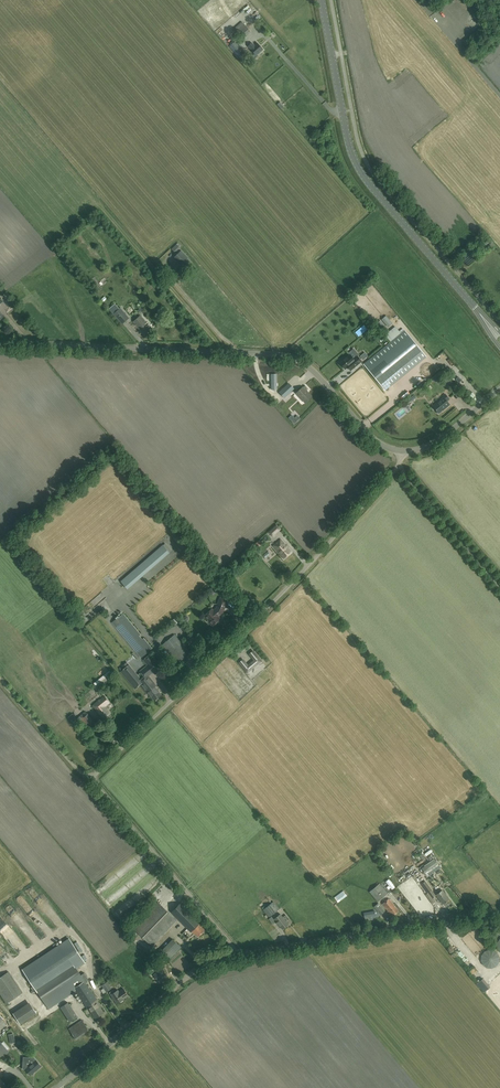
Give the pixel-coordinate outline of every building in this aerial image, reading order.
[(235,32),(242,40),(251,32),(244,24),(235,32)] [(240,59),(245,54),(234,42),(229,46),(240,59)] [(253,58),(263,50),(258,44),(255,47),(251,43),(247,46),(253,53),(251,56),(253,58)] [(179,248),(181,246),(178,243),(172,249),(175,252),(180,248),(179,248)] [(185,268),(191,263),(187,259),(188,258),(181,250),(173,258),(179,264),(180,263),(185,268)] [(122,324),(128,318),(120,308),(113,314),(122,324)] [(392,316),(395,321),(400,318),(397,313),(392,316)] [(144,335),(152,329),(140,315),(133,322),(144,335)] [(383,318),(389,326),(392,323),(386,316),(383,318)] [(377,323),(385,334),(388,331),(379,321),(377,323)] [(401,333),(395,326),(384,335),(390,342),(401,333)] [(385,390),(426,357),(404,330),(364,364),(385,390)] [(353,359),(350,354),(339,362),(345,369),(348,367),(350,370),(362,361),(357,356),(353,359)] [(441,369),(431,378),(435,382),(445,373),(441,369)] [(284,398),(290,392),(294,389),(289,383),(285,387),(279,392),(284,398)] [(311,397),(305,390),(307,390),(305,386),(303,387),(302,387),(296,393),(305,403),(311,397)] [(444,409),(449,405),(446,401),(449,399),(445,394),(442,397),(443,398),(433,406),(435,409),(435,410),(438,413),(444,409)] [(281,529),(277,525),(268,532),(273,536),(281,529)] [(284,559),(291,552),(281,540),(273,546),(284,559)] [(121,582),(127,589),(169,553),(163,545),(121,582)] [(213,595),(219,590),(215,585),(209,591),(213,595)] [(221,614),(223,613),(227,601),(220,598),(217,608),(213,611),(212,609),(205,615),(210,621),(209,622),(211,624),(212,625),(213,625),(215,625),(216,624),(217,622),(220,619),(217,616),(221,613),(221,614)] [(141,634),(129,620),(123,613),(112,622),(118,629),(141,658),(152,648),(143,638),(142,639),(139,636),(141,634)] [(178,663),(190,653),(175,635),(163,645),(178,663)] [(253,651),(250,653),(255,659),(255,661),(249,666),(247,666),(242,660),(239,663),(247,673),(261,661),(253,651)] [(155,674),(162,669),(150,654),(143,660),(147,665),(140,671),(144,676),(141,679),(127,662),(123,666),(125,668),(121,672),(135,689),(139,685),(146,694),(148,693),(154,700),(161,694),(155,687),(155,686),(153,683),(154,682),(149,676),(153,672),(155,674)] [(113,676),(109,671),(93,683),(97,688),(113,676)] [(110,713),(104,707),(109,702),(104,696),(92,706),(103,719),(110,713)] [(84,728),(93,721),(85,711),(79,716),(79,717),(76,719),(84,728)] [(438,863),(434,859),(421,868),(425,873),(438,863)] [(417,870),(409,875),(411,878),(419,873),(417,870)] [(398,877),(402,882),(406,879),(402,874),(398,877)] [(432,898),(436,896),(426,881),(421,885),(427,893),(428,893),(432,898)] [(378,902),(388,893),(380,883),(369,892),(378,902)] [(443,904),(449,899),(442,890),(436,895),(443,904)] [(338,902),(347,896),(343,891),(334,898),(338,902)] [(389,912),(392,915),(398,910),(388,898),(382,904),(389,912)] [(434,902),(439,912),(443,910),(438,900),(434,902)] [(152,946),(177,920),(158,902),(133,928),(152,946)] [(263,910),(268,917),(269,918),(279,909),(273,902),(263,910)] [(381,915),(385,911),(378,903),(374,906),(381,915)] [(198,937),(205,930),(196,921),(180,904),(172,912),(191,932),(191,931),(194,934),(198,937)] [(7,907),(9,914),(16,912),(14,905),(7,907)] [(376,909),(362,912),(364,921),(377,919),(376,909)] [(282,929),(289,924),(280,914),(274,919),(282,929)] [(20,926),(26,931),(30,928),(24,922),(20,926)] [(9,943),(19,940),(17,931),(6,935),(9,943)] [(95,1018),(104,1012),(100,1006),(100,1005),(92,992),(91,993),(75,968),(85,962),(70,939),(23,970),(49,1009),(76,991),(81,999),(87,1009),(88,1008),(95,1018)] [(169,959),(181,947),(173,939),(161,951),(169,959)] [(158,980),(164,975),(159,970),(165,965),(160,960),(152,967),(154,969),(149,973),(152,976),(153,975),(158,980)] [(22,993),(8,972),(0,977),(0,991),(7,1002),(22,993)] [(103,993),(111,988),(107,981),(102,985),(104,988),(101,990),(103,993)] [(111,994),(117,1004),(124,999),(123,999),(128,996),(124,989),(119,992),(118,990),(114,992),(113,990),(109,992),(111,994)] [(69,999),(61,1003),(69,1019),(77,1015),(69,999)] [(16,1014),(21,1023),(37,1013),(35,1008),(27,1013),(26,1011),(22,1014),(20,1011),(16,1014)] [(76,1040),(89,1031),(82,1020),(68,1029),(76,1040)] [(4,1053),(8,1049),(0,1040),(0,1049),(4,1053)] [(41,1066),(36,1060),(32,1055),(29,1057),(24,1057),(23,1069),(25,1069),(28,1072),(28,1074),(30,1074),(31,1075),(33,1075),(34,1072),(41,1066)]
